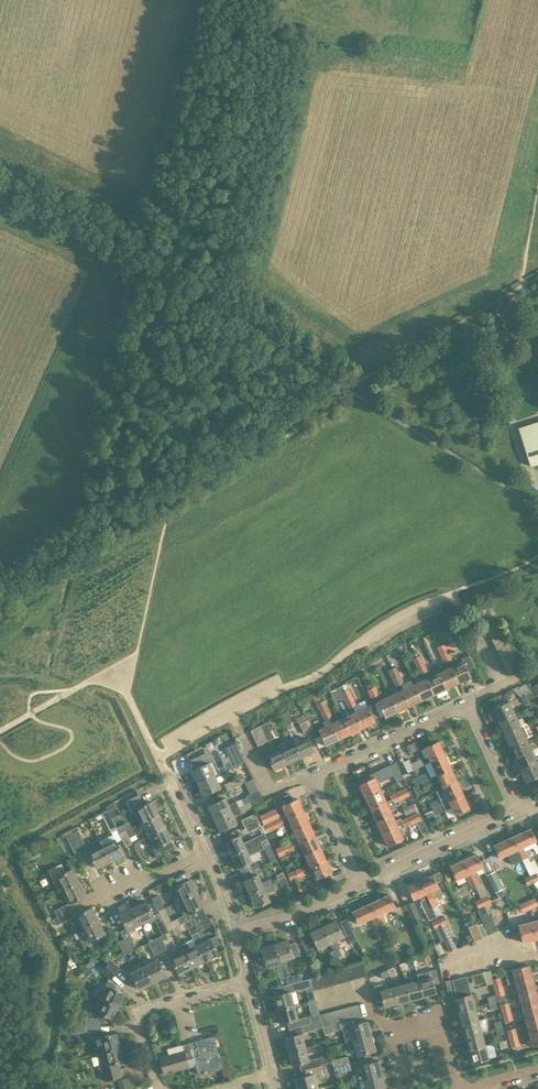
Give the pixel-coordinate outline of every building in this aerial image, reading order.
[(518,428),(530,466),(537,464),(537,422),(518,428)] [(498,621),(486,626),(489,633),(501,627),(498,621)] [(489,633),(492,639),(504,633),(501,627),(489,633)] [(492,639),(495,645),(507,639),(504,633),(492,639)] [(495,645),(498,651),(509,646),(507,639),(495,645)] [(437,648),(441,656),(449,652),(445,644),(437,648)] [(498,651),(500,657),(512,652),(509,646),(498,651)] [(452,660),(449,652),(441,656),(444,664),(452,660)] [(500,657),(503,664),(515,658),(512,652),(500,657)] [(413,659),(416,667),(424,663),(421,655),(413,659)] [(463,662),(451,667),(459,683),(471,677),(469,672),(475,669),(469,656),(462,659),(463,662)] [(503,664),(506,670),(518,664),(515,658),(503,664)] [(428,672),(424,663),(416,667),(420,675),(428,672)] [(518,664),(506,670),(509,676),(521,671),(518,664)] [(388,670),(392,679),(400,675),(396,667),(388,670)] [(451,667),(439,673),(446,689),(459,683),(451,667)] [(439,673),(427,679),(434,694),(446,689),(439,673)] [(404,683),(400,675),(392,679),(396,687),(404,683)] [(427,679),(414,684),(422,700),(434,694),(427,679)] [(414,684),(402,690),(409,706),(422,700),(414,684)] [(344,700),(345,701),(352,697),(349,689),(345,691),(342,686),(330,691),(335,701),(340,699),(344,700)] [(375,686),(367,690),(371,698),(379,695),(375,686)] [(402,690),(390,696),(397,712),(409,706),(402,690)] [(530,705),(531,706),(536,704),(531,692),(525,695),(523,692),(521,697),(524,703),(530,705)] [(313,696),(320,710),(327,706),(323,697),(320,697),(319,693),(313,696)] [(385,717),(397,712),(390,696),(377,702),(385,717)] [(356,705),(352,697),(345,701),(349,709),(356,705)] [(493,709),(498,721),(515,714),(509,702),(493,709)] [(368,706),(355,712),(363,728),(375,722),(374,719),(377,718),(371,705),(368,706)] [(332,716),(327,706),(320,710),(324,720),(332,716)] [(343,718),(350,734),(363,728),(355,712),(343,718)] [(498,721),(504,734),(525,724),(522,718),(517,720),(515,714),(498,721)] [(331,724),(338,740),(350,734),(343,718),(331,724)] [(300,724),(304,734),(311,731),(306,721),(300,724)] [(267,723),(251,731),(254,738),(270,730),(267,723)] [(504,734),(509,745),(526,738),(532,735),(526,723),(525,724),(504,734)] [(326,745),(338,740),(331,724),(318,730),(321,735),(315,738),(319,747),(325,744),(326,745)] [(254,738),(258,746),(274,738),(270,730),(254,738)] [(291,740),(294,744),(300,758),(313,751),(307,738),(300,742),(297,737),(291,740)] [(509,745),(515,758),(531,750),(526,738),(509,745)] [(424,748),(430,761),(445,754),(439,741),(424,748)] [(279,745),(281,750),(288,764),(300,758),(294,744),(287,748),(284,742),(279,745)] [(231,761),(218,768),(220,773),(245,761),(236,743),(225,748),(231,761)] [(521,770),(537,762),(534,756),(537,754),(536,748),(531,750),(515,758),(516,759),(515,760),(515,762),(516,763),(516,764),(517,764),(518,765),(521,770)] [(274,770),(288,764),(281,750),(268,757),(274,770)] [(430,761),(437,775),(451,768),(445,754),(430,761)] [(409,759),(403,762),(408,772),(424,765),(422,758),(411,763),(409,759)] [(192,770),(198,783),(214,775),(220,773),(218,768),(214,760),(192,770)] [(404,778),(396,762),(389,766),(396,781),(404,778)] [(537,762),(521,770),(526,782),(537,776),(537,764),(537,762)] [(359,785),(365,797),(381,790),(378,783),(391,777),(386,767),(366,777),(368,781),(359,785)] [(437,775),(443,788),(457,781),(451,768),(437,775)] [(418,777),(420,783),(430,778),(428,772),(418,777)] [(220,788),(214,775),(198,783),(204,795),(220,788)] [(241,784),(239,778),(225,784),(228,790),(241,784)] [(433,783),(430,778),(420,783),(423,788),(433,783)] [(446,795),(439,799),(442,805),(463,795),(457,781),(443,788),(446,795)] [(406,788),(398,792),(401,799),(409,796),(406,788)] [(247,795),(247,796),(249,801),(261,795),(258,790),(247,795)] [(365,797),(370,809),(386,802),(381,790),(365,797)] [(370,809),(376,822),(392,814),(389,808),(395,805),(394,802),(401,799),(398,792),(390,795),(392,800),(386,802),(370,809)] [(279,815),(280,818),(282,821),(303,811),(298,798),(293,800),(290,793),(278,799),(285,813),(279,815)] [(136,810),(142,822),(159,814),(152,801),(144,805),(139,795),(126,801),(132,812),(136,810)] [(261,795),(249,801),(250,802),(252,807),(263,801),(261,795)] [(433,809),(436,815),(452,807),(455,815),(469,808),(463,795),(442,805),(433,809)] [(241,799),(244,804),(250,802),(247,796),(241,799)] [(208,805),(214,818),(239,807),(236,801),(228,805),(225,798),(208,805)] [(430,803),(433,809),(442,805),(439,799),(430,803)] [(405,804),(402,805),(406,814),(417,810),(414,804),(407,807),(405,804)] [(107,810),(108,811),(111,818),(119,814),(116,806),(107,810)] [(241,812),(239,807),(214,818),(220,831),(237,823),(233,816),(241,812)] [(108,811),(102,814),(111,832),(117,830),(111,818),(108,811)] [(272,821),(276,828),(284,825),(284,827),(290,824),(293,831),(309,823),(303,811),(282,821),(280,818),(272,821)] [(434,814),(433,812),(426,815),(432,826),(437,824),(432,814),(434,814)] [(241,820),(244,826),(258,820),(255,813),(241,820)] [(417,813),(409,816),(413,824),(417,822),(421,820),(417,813)] [(142,822),(149,835),(149,836),(165,827),(159,814),(142,822)] [(376,822),(382,834),(398,827),(398,826),(403,823),(405,828),(413,824),(409,816),(401,820),(400,818),(395,821),(392,814),(376,822)] [(428,831),(422,819),(421,820),(417,822),(422,833),(428,831)] [(261,826),(258,820),(244,826),(247,833),(261,826)] [(268,832),(276,828),(272,821),(265,825),(268,832)] [(291,840),(292,842),(294,845),(315,835),(309,823),(293,831),(296,838),(291,840)] [(149,835),(143,838),(147,846),(150,844),(157,858),(164,854),(161,846),(172,840),(165,827),(149,836),(149,835)] [(404,839),(398,827),(382,834),(388,846),(404,839)] [(530,828),(512,837),(523,859),(527,857),(524,851),(537,845),(536,842),(536,841),(530,828)] [(72,834),(81,852),(87,849),(78,831),(72,834)] [(126,831),(120,834),(126,846),(132,843),(126,831)] [(225,842),(232,855),(267,839),(264,833),(243,843),(239,836),(225,842)] [(75,855),(81,852),(72,834),(66,837),(75,855)] [(284,846),(287,853),(295,849),(296,851),(301,849),(304,855),(321,848),(315,835),(294,845),(292,842),(284,846)] [(513,864),(523,859),(512,837),(494,845),(497,853),(489,857),(492,862),(508,854),(513,864)] [(96,867),(109,861),(99,842),(98,839),(92,842),(95,849),(89,852),(96,867)] [(106,839),(99,842),(109,861),(122,854),(114,839),(108,842),(106,839)] [(232,855),(238,869),(251,863),(248,856),(264,849),(270,861),(276,858),(267,839),(232,855)] [(280,856),(287,853),(284,846),(276,849),(280,856)] [(304,855),(310,868),(326,860),(321,848),(304,855)] [(476,854),(463,860),(476,886),(482,899),(487,896),(477,875),(475,871),(483,867),(476,854)] [(488,858),(480,861),(495,893),(496,892),(498,897),(505,894),(488,858)] [(303,866),(295,870),(299,877),(307,873),(308,876),(313,874),(316,880),(319,885),(333,879),(330,873),(332,872),(326,860),(310,868),(305,870),(303,866)] [(471,889),(476,886),(463,860),(450,866),(457,880),(464,876),(466,880),(471,889)] [(59,892),(63,890),(79,882),(73,869),(65,873),(61,864),(48,871),(59,892)] [(291,881),(299,877),(295,870),(288,874),(291,881)] [(276,875),(279,881),(286,878),(283,872),(276,875)] [(432,875),(420,880),(436,916),(441,914),(437,904),(434,897),(441,893),(436,882),(442,879),(439,872),(433,875),(432,875)] [(244,881),(250,894),(272,884),(273,884),(278,881),(276,875),(261,882),(257,875),(244,881)] [(527,885),(533,882),(530,876),(524,878),(527,885)] [(288,883),(286,878),(279,881),(281,886),(288,883)] [(175,903),(181,900),(197,893),(190,879),(175,887),(179,895),(173,898),(175,903)] [(436,917),(436,916),(420,880),(407,886),(413,900),(420,897),(422,901),(421,902),(429,920),(436,917)] [(63,890),(69,903),(86,895),(79,882),(63,890)] [(273,884),(272,884),(250,894),(256,908),(270,901),(266,894),(275,890),(273,884)] [(305,884),(299,887),(302,893),(307,890),(305,884)] [(184,915),(177,918),(180,924),(190,919),(187,913),(203,905),(197,893),(181,900),(185,907),(181,909),(184,915)] [(389,894),(370,903),(381,926),(386,923),(382,913),(395,907),(389,894)] [(152,899),(153,902),(158,911),(165,908),(158,895),(152,899)] [(482,899),(485,905),(487,908),(492,906),(487,896),(482,899)] [(534,897),(526,901),(530,909),(537,905),(534,897)] [(479,908),(485,905),(482,899),(476,902),(479,908)] [(522,913),(530,909),(526,901),(519,905),(511,909),(515,918),(523,914),(522,913)] [(145,902),(133,908),(141,924),(153,918),(156,924),(163,920),(158,911),(153,902),(147,905),(145,902)] [(414,902),(405,905),(413,922),(421,918),(414,902)] [(375,928),(381,926),(370,903),(352,912),(358,924),(370,918),(375,928)] [(54,911),(58,917),(70,910),(67,904),(54,911)] [(74,925),(77,931),(98,920),(92,907),(75,915),(79,922),(74,925)] [(120,931),(124,939),(130,951),(136,948),(129,933),(136,930),(134,927),(141,924),(133,908),(120,914),(126,928),(120,931)] [(473,929),(477,939),(496,931),(485,908),(478,911),(482,922),(477,925),(478,927),(473,929)] [(56,925),(73,916),(70,910),(58,917),(53,919),(56,925)] [(443,916),(439,919),(453,950),(456,948),(445,923),(446,923),(443,916)] [(177,918),(165,925),(168,931),(172,928),(180,924),(177,918)] [(175,935),(188,928),(196,924),(193,918),(190,919),(180,924),(172,928),(175,935)] [(347,919),(340,922),(347,936),(344,937),(347,944),(356,940),(347,919)] [(449,951),(453,950),(439,919),(432,921),(441,941),(444,940),(449,951)] [(84,947),(90,944),(89,942),(105,934),(98,920),(77,931),(81,938),(80,939),(84,947)] [(336,920),(323,926),(331,943),(334,950),(340,948),(337,940),(344,937),(336,920)] [(201,930),(203,929),(200,922),(196,924),(188,928),(191,935),(201,930)] [(523,943),(536,939),(531,922),(518,925),(523,943)] [(318,949),(331,943),(323,926),(310,932),(318,949)] [(196,945),(204,961),(217,954),(213,947),(219,944),(215,936),(209,939),(203,942),(201,937),(203,935),(201,930),(191,935),(196,945)] [(162,936),(154,940),(160,952),(167,949),(163,940),(167,938),(165,933),(162,935),(162,936)] [(472,933),(465,936),(468,942),(474,940),(472,933)] [(124,954),(130,951),(124,939),(118,942),(124,954)] [(395,939),(388,942),(392,949),(398,946),(395,939)] [(154,955),(160,952),(154,940),(148,943),(154,955)] [(288,940),(274,944),(285,977),(289,975),(287,968),(285,960),(293,957),(300,955),(296,942),(289,944),(288,940)] [(308,940),(302,942),(308,954),(313,952),(308,940)] [(183,952),(191,967),(204,961),(196,945),(190,948),(187,942),(181,945),(184,952),(183,952)] [(385,952),(392,949),(388,942),(382,945),(385,952)] [(440,942),(433,945),(439,957),(446,954),(440,942)] [(281,978),(285,977),(274,944),(260,948),(261,949),(252,952),(257,967),(266,964),(266,967),(273,964),(275,971),(278,971),(281,978)] [(433,953),(431,947),(430,946),(424,949),(427,956),(433,953)] [(191,967),(183,952),(171,958),(179,974),(191,967)] [(102,962),(115,974),(120,968),(111,959),(108,959),(102,962)] [(157,960),(144,967),(151,982),(164,975),(157,960)] [(405,961),(399,964),(402,970),(408,968),(405,961)] [(109,979),(115,974),(102,962),(95,965),(109,979)] [(363,963),(357,965),(361,977),(367,976),(363,963)] [(357,965),(351,967),(355,979),(361,977),(357,965)] [(516,982),(533,978),(529,965),(513,970),(512,969),(505,971),(509,984),(516,982)] [(139,988),(151,982),(144,967),(131,973),(139,988)] [(351,967),(345,968),(349,981),(355,979),(351,967)] [(393,967),(387,970),(390,976),(396,973),(393,967)] [(345,968),(339,970),(343,982),(349,981),(345,968)] [(419,980),(423,997),(436,993),(434,984),(439,982),(436,969),(429,971),(430,972),(417,975),(419,980)] [(339,970),(333,972),(337,984),(343,982),(339,970)] [(382,978),(390,976),(387,970),(380,973),(382,978)] [(487,985),(493,983),(492,980),(490,971),(484,972),(487,985)] [(333,972),(327,973),(331,986),(337,984),(333,972)] [(327,973),(321,975),(325,987),(331,986),(327,973)] [(321,975),(315,976),(319,989),(325,987),(321,975)] [(310,978),(313,990),(319,989),(315,976),(310,978)] [(466,977),(452,980),(457,998),(455,999),(459,1011),(477,1007),(477,1006),(479,1005),(476,993),(471,995),(466,977)] [(500,978),(492,980),(493,983),(494,988),(502,986),(500,978)] [(516,982),(519,995),(536,991),(533,978),(516,982)] [(273,996),(277,1010),(294,1006),(291,992),(299,989),(299,991),(306,989),(310,1001),(314,999),(309,979),(282,986),(284,993),(273,996)] [(109,980),(100,998),(118,1006),(124,993),(114,989),(116,985),(112,982),(109,980)] [(419,980),(406,984),(410,1000),(423,997),(419,980)] [(384,1007),(398,1003),(393,987),(383,989),(382,984),(374,986),(379,1001),(382,1000),(384,1007)] [(406,984),(393,987),(398,1003),(410,1000),(406,984)] [(504,994),(502,986),(494,988),(496,997),(504,994)] [(523,1008),(537,1004),(537,999),(536,991),(519,995),(523,1008)] [(487,997),(489,1004),(496,1002),(494,995),(487,997)] [(112,1018),(118,1006),(100,998),(96,1008),(96,1010),(98,1010),(98,1011),(112,1018)] [(498,1009),(496,1002),(489,1004),(491,1010),(498,1009)] [(500,1006),(502,1015),(511,1013),(509,1004),(500,1006)] [(526,1021),(537,1018),(537,1004),(523,1008),(526,1021)] [(352,1006),(355,1018),(361,1017),(358,1005),(352,1006)] [(288,1022),(290,1029),(310,1023),(309,1017),(298,1020),(294,1006),(277,1010),(281,1024),(288,1022)] [(346,1008),(349,1020),(355,1018),(352,1006),(346,1008)] [(459,1011),(462,1024),(479,1020),(476,1012),(479,1011),(477,1007),(459,1011)] [(340,1009),(343,1021),(349,1020),(346,1008),(340,1009)] [(334,1011),(337,1023),(343,1021),(340,1009),(334,1011)] [(328,1012),(331,1024),(337,1023),(334,1011),(328,1012)] [(325,1026),(331,1024),(328,1012),(322,1014),(325,1026)] [(511,1013),(502,1015),(504,1024),(513,1022),(511,1013)] [(319,1014),(309,1017),(310,1023),(321,1021),(319,1014)] [(529,1034),(537,1031),(537,1018),(526,1021),(529,1034)] [(462,1024),(466,1037),(482,1033),(482,1032),(488,1031),(484,1019),(479,1021),(479,1020),(462,1024)] [(285,1038),(288,1052),(306,1047),(302,1034),(304,1033),(303,1032),(322,1027),(321,1021),(310,1023),(290,1029),(291,1036),(285,1038)] [(349,1026),(353,1041),(371,1036),(367,1021),(349,1026)] [(494,1022),(496,1029),(502,1027),(501,1021),(494,1022)] [(338,1023),(323,1027),(325,1034),(340,1030),(338,1023)] [(504,1034),(502,1027),(496,1029),(497,1036),(504,1034)] [(507,1030),(509,1039),(517,1037),(515,1028),(507,1030)] [(529,1034),(533,1046),(537,1045),(537,1031),(529,1034)] [(104,1051),(120,1047),(116,1033),(101,1037),(104,1051)] [(466,1037),(469,1050),(485,1046),(482,1033),(466,1037)] [(214,1036),(189,1043),(193,1058),(196,1057),(198,1064),(196,1065),(198,1074),(222,1067),(214,1036)] [(375,1050),(371,1036),(353,1041),(357,1055),(375,1050)] [(519,1045),(517,1037),(509,1039),(511,1047),(519,1045)] [(506,1040),(499,1042),(501,1049),(507,1047),(506,1040)] [(186,1059),(193,1058),(189,1043),(182,1045),(183,1051),(159,1057),(164,1074),(188,1068),(186,1059)] [(493,1044),(485,1046),(469,1050),(472,1063),(489,1059),(489,1058),(496,1056),(493,1044)] [(292,1066),(299,1064),(301,1070),(318,1065),(316,1058),(309,1060),(307,1053),(315,1050),(314,1045),(306,1047),(288,1052),(292,1066)] [(123,1060),(120,1047),(104,1051),(97,1053),(105,1081),(122,1076),(118,1062),(123,1060)] [(330,1055),(316,1058),(318,1065),(320,1065),(331,1062),(330,1055)] [(332,1060),(334,1067),(349,1063),(348,1056),(332,1060)] [(355,1083),(359,1081),(382,1075),(379,1060),(359,1065),(361,1073),(353,1075),(355,1083)] [(351,1070),(349,1063),(334,1067),(336,1074),(351,1070)] [(298,1088),(312,1088),(318,1088),(315,1079),(323,1077),(320,1065),(318,1065),(301,1070),(303,1076),(295,1079),(298,1088)] [(382,1075),(359,1081),(361,1088),(364,1087),(365,1088),(386,1088),(382,1075)] [(120,1078),(121,1088),(136,1087),(135,1076),(120,1078)]
